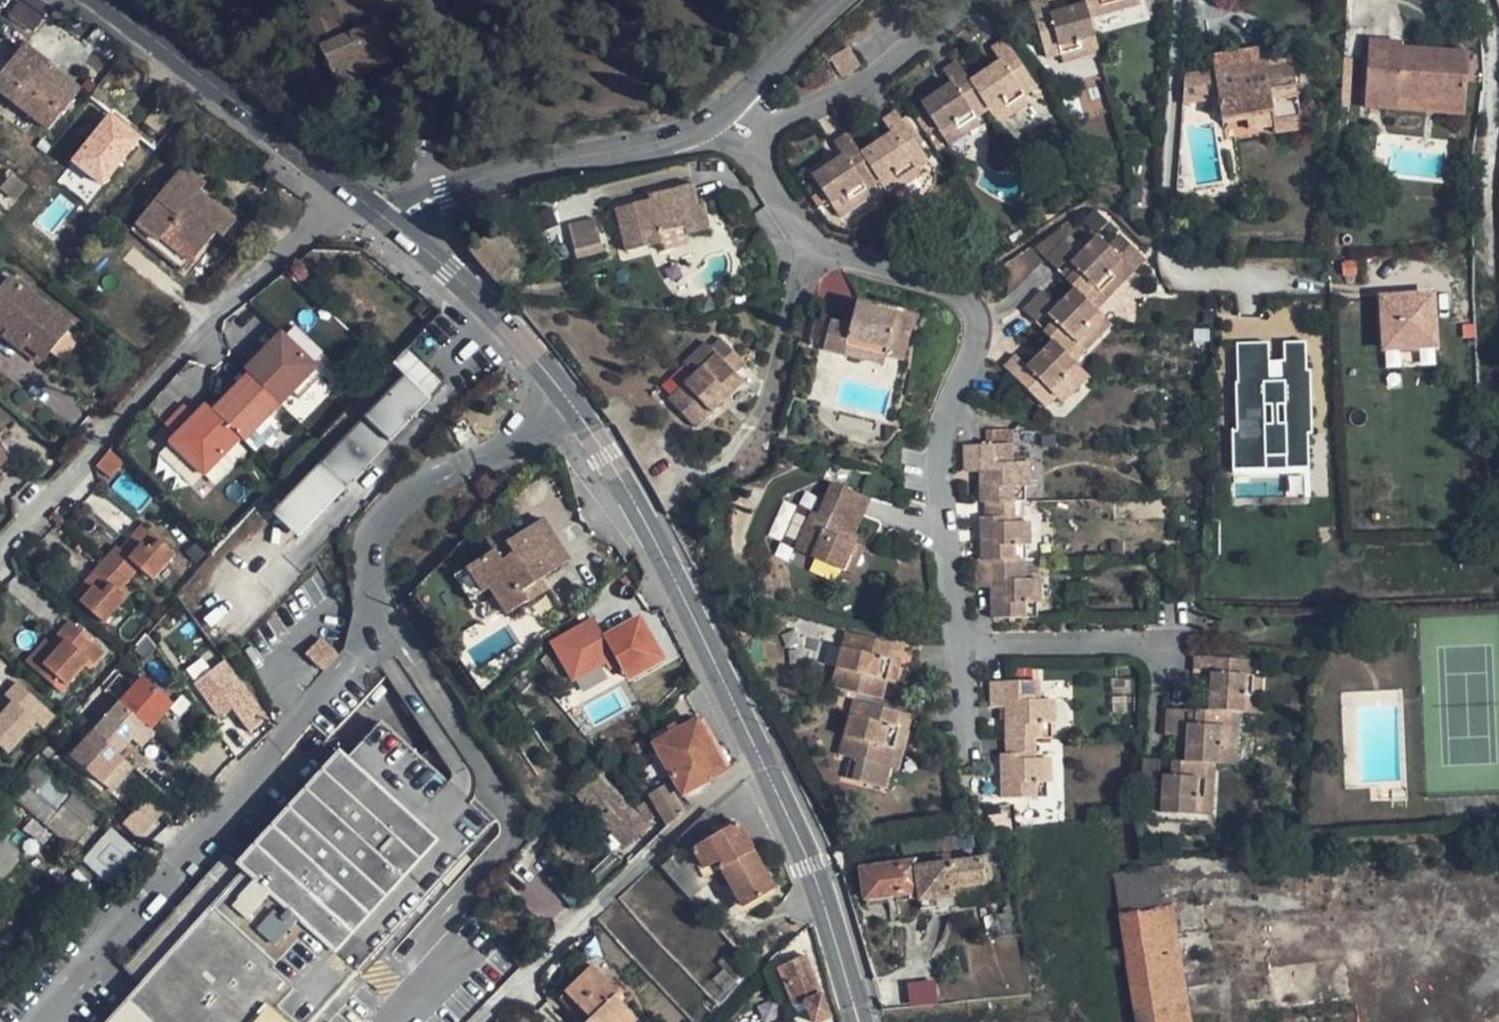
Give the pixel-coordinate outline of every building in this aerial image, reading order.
[(324,0),(317,0),(293,10),(302,31),(313,26),(339,87),(393,64),(378,24),(341,38),(324,0)] [(1061,55),(1060,53),(1079,47),(1077,41),(1095,36),(1088,9),(1086,2),(1049,13),(1046,0),(1039,0),(1031,3),(1046,59),(1061,55)] [(1086,2),(1088,9),(1101,5),(1121,0),(1085,0),(1086,2)] [(1139,0),(1121,0),(1101,5),(1104,14),(1140,3),(1139,0)] [(16,1),(7,17),(33,31),(42,14),(16,1)] [(1063,63),(1100,52),(1095,36),(1077,41),(1079,47),(1060,53),(1061,55),(1063,63)] [(1022,94),(1024,96),(1036,87),(1004,39),(991,48),(1000,60),(969,81),(988,111),(1003,102),(1005,105),(1022,94)] [(1365,106),(1396,109),(1397,99),(1463,104),(1467,52),(1401,47),(1401,42),(1370,40),(1365,106)] [(69,104),(36,78),(46,65),(23,46),(0,75),(0,96),(46,132),(69,104)] [(1211,56),(1213,69),(1269,59),(1267,47),(1211,56)] [(843,50),(828,63),(840,79),(856,66),(843,50)] [(1290,56),(1269,59),(1270,65),(1291,62),(1290,56)] [(1213,69),(1215,78),(1221,116),(1271,108),(1273,124),(1299,119),(1296,97),(1294,85),(1291,62),(1270,65),(1269,59),(1213,69)] [(976,119),(988,111),(969,81),(955,61),(943,69),(951,82),(921,103),(940,132),(953,122),(957,128),(974,116),(976,119)] [(36,78),(69,104),(79,91),(46,65),(36,78)] [(836,77),(828,66),(826,70),(829,73),(829,76),(833,80),(836,77)] [(1213,69),(1183,74),(1182,83),(1196,81),(1215,78),(1213,69)] [(1196,81),(1182,83),(1182,86),(1181,102),(1196,102),(1196,81)] [(90,117),(110,93),(99,84),(80,108),(90,117)] [(1302,84),(1294,85),(1296,97),(1304,95),(1302,84)] [(125,105),(110,93),(90,117),(105,128),(125,105)] [(988,111),(997,125),(1029,103),(1024,96),(1022,94),(1005,105),(1003,102),(988,111)] [(1397,99),(1396,109),(1462,115),(1463,104),(1397,99)] [(1271,108),(1221,116),(1222,123),(1246,120),(1248,128),(1273,124),(1271,108)] [(914,166),(915,168),(928,160),(895,111),(882,120),(891,133),(860,154),(879,183),(894,174),(897,178),(914,166)] [(953,122),(940,132),(949,146),(980,126),(976,119),(974,116),(957,128),(953,122)] [(1299,119),(1273,124),(1274,133),(1301,129),(1299,119)] [(866,191),(879,183),(860,154),(847,134),(834,143),(842,155),(811,175),(831,204),(845,195),(848,200),(865,189),(866,191)] [(879,183),(888,197),(920,175),(915,168),(914,166),(897,178),(894,174),(879,183)] [(181,167),(134,225),(156,243),(167,231),(197,255),(216,233),(221,239),(233,223),(197,193),(204,186),(181,167)] [(686,209),(703,205),(701,196),(694,197),(690,185),(647,197),(648,200),(615,209),(626,252),(659,243),(657,233),(683,226),(689,225),(686,209)] [(845,195),(831,204),(839,219),(871,198),(866,191),(865,189),(848,200),(845,195)] [(709,229),(703,205),(686,209),(689,225),(683,226),(685,235),(709,229)] [(592,215),(564,224),(577,260),(604,250),(592,215)] [(156,243),(134,225),(129,230),(182,273),(197,255),(167,231),(156,243)] [(1055,268),(1065,259),(1073,251),(1070,247),(1063,241),(1068,236),(1060,229),(1038,250),(1055,268)] [(1064,277),(1075,288),(1095,308),(1142,262),(1118,237),(1108,247),(1097,236),(1084,249),(1070,263),(1073,267),(1064,277)] [(1065,259),(1070,263),(1084,249),(1077,241),(1070,247),(1073,251),(1065,259)] [(1473,256),(1461,256),(1460,267),(1473,267),(1473,256)] [(1347,275),(1351,275),(1353,275),(1352,263),(1340,264),(1342,276),(1347,275)] [(38,302),(10,279),(0,290),(0,326),(6,332),(2,337),(6,340),(38,302)] [(1067,354),(1077,344),(1091,330),(1086,324),(1098,312),(1095,308),(1075,288),(1048,315),(1053,320),(1043,330),(1053,340),(1067,354)] [(1041,292),(1022,310),(1033,321),(1052,302),(1041,292)] [(1430,296),(1381,298),(1384,348),(1433,345),(1430,296)] [(69,328),(38,302),(6,340),(37,366),(69,328)] [(847,346),(885,356),(902,360),(913,319),(855,304),(850,326),(830,321),(823,349),(845,355),(847,346)] [(1083,351),(1110,324),(1098,312),(1086,324),(1091,330),(1077,344),(1083,351)] [(1474,321),(1459,320),(1459,340),(1474,339),(1474,321)] [(245,447),(280,408),(291,396),(297,401),(321,375),(277,335),(264,350),(268,353),(259,363),(255,360),(242,374),(246,377),(211,416),(201,427),(193,421),(182,411),(164,431),(175,441),(169,448),(204,480),(239,442),(245,447)] [(715,354),(668,399),(694,426),(719,403),(741,382),(734,373),(743,364),(720,338),(710,347),(715,354)] [(1043,406),(1054,396),(1068,382),(1063,377),(1076,364),(1067,354),(1053,340),(1025,366),(1015,355),(1003,366),(1043,406)] [(1311,466),(1306,340),(1283,341),(1284,360),(1268,360),(1267,341),(1233,342),(1237,469),(1311,466)] [(882,365),(885,356),(847,346),(845,355),(882,365)] [(259,363),(268,353),(264,350),(255,360),(259,363)] [(1061,403),(1088,376),(1076,364),(1063,377),(1068,382),(1054,396),(1061,403)] [(379,453),(429,399),(402,374),(319,464),(347,488),(379,453)] [(748,389),(741,382),(719,403),(726,410),(748,389)] [(201,427),(211,416),(204,409),(193,421),(201,427)] [(1012,502),(1024,501),(1023,486),(1028,486),(1027,463),(1012,463),(1011,444),(965,445),(966,472),(979,472),(984,472),(984,483),(980,483),(980,502),(986,502),(1012,502)] [(119,465),(111,456),(104,463),(112,472),(119,465)] [(841,570),(853,544),(849,542),(869,498),(832,483),(817,514),(811,512),(794,549),(841,570)] [(1013,523),(1012,502),(986,502),(986,517),(979,518),(980,531),(985,531),(985,540),(980,540),(980,561),(1025,560),(1025,545),(1030,544),(1029,523),(1013,523)] [(529,530),(556,572),(568,563),(541,522),(529,530)] [(150,550),(160,540),(141,523),(118,549),(128,557),(141,543),(150,550)] [(540,582),(556,572),(529,530),(506,545),(509,550),(497,557),(494,552),(453,579),(470,604),(488,591),(506,618),(547,592),(540,582)] [(174,553),(160,540),(150,550),(141,543),(128,557),(118,549),(107,561),(129,581),(139,569),(151,579),(174,553)] [(863,548),(853,544),(841,570),(851,574),(863,548)] [(990,619),(1036,617),(1036,603),(1040,602),(1040,579),(1038,580),(1025,579),(1025,560),(980,561),(975,561),(975,588),(989,588),(994,588),(994,599),(989,599),(990,619)] [(1038,580),(1037,560),(1025,560),(1025,579),(1038,580)] [(119,593),(129,581),(107,561),(97,572),(111,585),(103,595),(95,589),(83,605),(106,625),(127,600),(119,593)] [(74,597),(83,605),(95,589),(103,595),(111,585),(97,572),(74,597)] [(551,645),(572,681),(613,658),(623,674),(617,678),(621,684),(662,660),(639,621),(604,641),(593,622),(551,645)] [(59,653),(39,676),(61,696),(89,665),(82,659),(95,645),(71,624),(60,637),(67,643),(59,653)] [(846,632),(842,647),(853,650),(858,635),(846,632)] [(842,647),(831,688),(878,699),(883,681),(889,661),(886,660),(890,644),(858,635),(853,650),(842,647)] [(336,655),(320,640),(307,654),(325,669),(336,655)] [(27,665),(39,676),(59,653),(47,642),(27,665)] [(889,661),(883,681),(893,684),(898,664),(902,647),(890,644),(886,660),(889,661)] [(902,647),(898,664),(912,668),(916,651),(902,647)] [(1253,660),(1195,657),(1194,673),(1210,674),(1207,710),(1228,712),(1237,712),(1243,713),(1244,694),(1250,695),(1252,676),(1253,660)] [(249,698),(225,663),(194,686),(219,721),(232,711),(248,699),(249,698)] [(141,672),(68,754),(98,781),(135,740),(139,744),(176,702),(141,672)] [(1243,713),(1259,713),(1261,676),(1252,676),(1250,695),(1244,694),(1243,713)] [(1005,708),(1005,739),(1033,738),(1051,738),(1051,723),(1054,723),(1053,700),(1037,699),(1038,681),(990,681),(990,708),(1005,708)] [(0,720),(0,747),(10,755),(37,725),(31,718),(41,706),(18,685),(6,697),(14,704),(6,713),(0,720)] [(248,699),(232,711),(250,735),(265,723),(248,699)] [(862,718),(866,703),(854,700),(850,715),(862,718)] [(893,726),(897,712),(866,703),(862,718),(850,715),(839,754),(864,761),(858,782),(881,788),(891,748),(896,727),(893,726)] [(1181,709),(1165,708),(1164,734),(1179,735),(1181,709)] [(1214,763),(1218,763),(1219,746),(1225,746),(1228,712),(1207,710),(1196,710),(1195,724),(1186,724),(1184,761),(1205,762),(1214,763)] [(910,716),(897,712),(893,726),(896,727),(891,748),(901,750),(910,716)] [(1218,763),(1235,764),(1237,712),(1228,712),(1225,746),(1219,746),(1218,763)] [(495,819),(384,720),(351,756),(341,747),(240,859),(250,867),(110,1021),(312,1021),(495,819)] [(721,775),(724,772),(697,723),(652,748),(681,798),(721,775)] [(1002,797),(1045,796),(1045,782),(1049,782),(1049,759),(1033,758),(1033,738),(1005,739),(1005,754),(1001,754),(1002,797)] [(1155,786),(1157,760),(1143,760),(1141,785),(1155,786)] [(1205,762),(1184,761),(1171,760),(1170,775),(1162,776),(1160,813),(1193,814),(1195,797),(1202,798),(1205,762)] [(1210,815),(1214,763),(1205,762),(1202,798),(1195,797),(1193,814),(1210,815)] [(35,794),(59,815),(72,801),(48,781),(35,794)] [(637,820),(592,781),(572,804),(627,851),(647,829),(644,826),(659,816),(654,808),(637,820)] [(667,827),(673,822),(684,816),(682,813),(665,786),(647,797),(654,808),(659,816),(667,827)] [(1406,791),(1391,792),(1391,800),(1407,800),(1406,791)] [(142,838),(161,815),(143,800),(124,823),(142,838)] [(72,801),(59,815),(48,828),(69,847),(93,819),(72,801)] [(737,826),(724,834),(692,852),(707,878),(708,877),(719,870),(742,909),(773,890),(737,826)] [(98,858),(115,838),(105,831),(89,850),(98,858)] [(0,841),(0,881),(20,859),(0,841)] [(917,891),(918,899),(920,909),(951,905),(948,887),(984,883),(981,859),(921,866),(923,880),(916,881),(917,891)] [(860,870),(863,897),(917,891),(916,881),(923,880),(921,866),(921,861),(860,870)] [(1118,916),(1120,916),(1168,908),(1163,867),(1113,875),(1118,916)] [(948,887),(951,905),(986,901),(984,883),(948,887)] [(917,891),(863,897),(864,905),(918,899),(917,891)] [(1120,916),(1136,1021),(1188,1021),(1170,908),(1168,908),(1120,916)] [(741,971),(731,960),(723,968),(733,978),(741,971)] [(805,960),(780,970),(795,1008),(805,1004),(812,1021),(820,1021),(829,1018),(805,960)] [(620,1005),(616,1009),(610,1002),(613,998),(617,994),(590,967),(564,994),(574,1005),(569,1010),(581,1021),(635,1021),(636,1021),(620,1005)] [(937,1002),(935,980),(907,982),(909,1005),(937,1002)] [(574,1005),(564,994),(559,1000),(569,1010),(574,1005)] [(616,1009),(620,1005),(613,998),(610,1002),(616,1009)]
